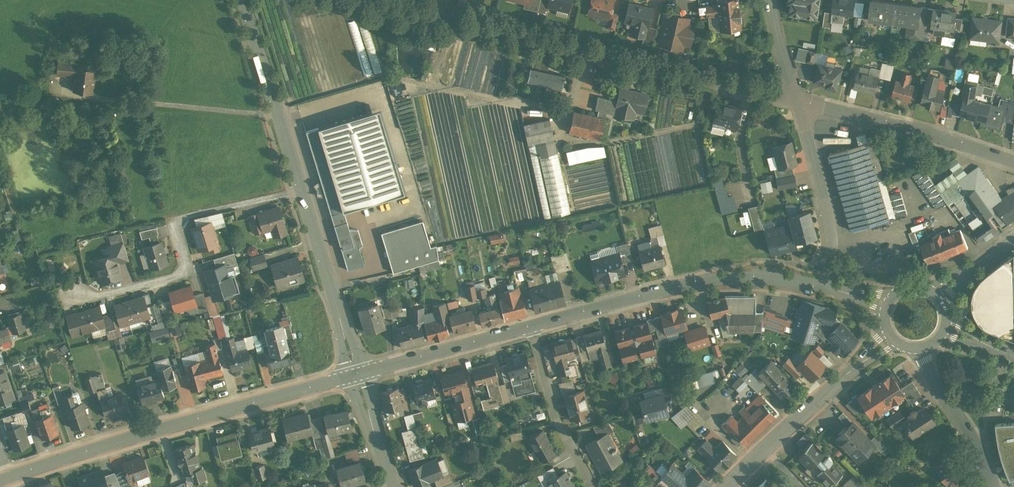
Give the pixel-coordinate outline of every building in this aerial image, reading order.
[(530,3),(524,2),(523,7),(537,10),(539,0),(531,0),(530,3)] [(537,10),(546,13),(548,5),(547,5),(549,0),(539,0),(537,10)] [(547,5),(548,5),(568,10),(570,0),(549,0),(547,5)] [(588,12),(589,13),(589,14),(594,16),(595,14),(608,17),(610,12),(613,0),(591,0),(588,12)] [(717,4),(718,14),(720,30),(741,28),(740,19),(739,6),(738,6),(738,0),(717,0),(717,4)] [(789,2),(791,3),(790,13),(818,17),(821,0),(789,0),(789,2)] [(833,12),(831,21),(832,21),(844,23),(845,14),(853,15),(855,0),(834,0),(833,12)] [(873,0),(872,0),(869,19),(872,19),(881,20),(893,22),(894,15),(895,3),(873,0)] [(652,8),(629,3),(624,21),(633,23),(630,34),(643,37),(644,37),(646,26),(648,26),(652,8)] [(912,5),(895,3),(894,15),(901,16),(901,22),(907,23),(910,23),(912,5)] [(717,4),(698,6),(699,16),(718,14),(717,4)] [(921,6),(912,5),(910,23),(918,24),(921,6)] [(928,7),(921,6),(918,24),(925,25),(928,7)] [(957,11),(934,8),(932,26),(954,29),(957,11)] [(833,12),(825,11),(823,26),(831,27),(832,21),(831,21),(833,12)] [(618,14),(610,12),(608,17),(605,27),(614,29),(618,14)] [(689,18),(669,13),(668,20),(664,19),(660,36),(664,37),(662,44),(681,49),(683,43),(689,45),(694,25),(688,23),(689,18)] [(382,70),(366,15),(348,21),(365,75),(382,70)] [(1001,21),(972,18),(970,36),(979,36),(979,39),(998,41),(1001,21)] [(910,23),(907,23),(905,37),(923,40),(925,25),(918,24),(910,23)] [(656,28),(648,26),(646,26),(644,37),(643,37),(641,43),(652,45),(656,28)] [(817,52),(809,50),(806,61),(814,63),(817,52)] [(550,59),(534,55),(532,67),(547,71),(550,59)] [(761,58),(754,64),(759,69),(765,63),(761,58)] [(77,62),(58,60),(57,75),(74,77),(75,66),(77,66),(77,62)] [(826,65),(819,63),(815,81),(827,84),(827,87),(837,89),(842,69),(834,67),(826,65)] [(77,66),(75,66),(74,77),(73,90),(93,92),(95,68),(77,66)] [(532,67),(530,67),(527,80),(561,88),(564,75),(547,71),(532,67)] [(870,73),(858,70),(854,87),(875,93),(881,69),(871,67),(870,73)] [(911,74),(903,72),(900,81),(908,83),(911,74)] [(939,78),(922,72),(920,81),(927,83),(926,86),(936,89),(939,78)] [(900,81),(896,80),(892,95),(910,100),(914,85),(908,83),(900,81)] [(993,88),(982,86),(983,83),(978,82),(977,86),(976,91),(992,95),(993,88)] [(972,85),(965,83),(962,97),(965,98),(975,100),(976,91),(977,86),(972,85)] [(936,89),(926,86),(921,103),(940,109),(945,91),(936,89)] [(648,94),(620,87),(617,100),(598,96),(595,109),(614,114),(633,118),(635,111),(644,113),(648,94)] [(975,100),(965,98),(960,114),(981,120),(982,120),(987,103),(975,100)] [(1008,100),(1006,108),(1007,108),(1004,118),(1013,120),(1013,102),(1008,100)] [(741,108),(717,102),(713,122),(722,124),(724,126),(734,128),(736,127),(737,127),(741,108)] [(1006,108),(987,103),(982,120),(981,120),(980,124),(1001,130),(1004,118),(1007,108),(1006,108)] [(948,105),(943,105),(940,116),(947,117),(948,105)] [(369,111),(306,131),(321,182),(315,187),(316,189),(317,193),(325,193),(331,214),(344,210),(394,195),(369,111)] [(605,118),(573,111),(569,132),(600,139),(605,118)] [(549,118),(524,124),(528,144),(534,142),(554,138),(549,118)] [(680,134),(690,182),(708,179),(698,130),(680,134)] [(554,138),(534,142),(538,159),(540,158),(557,153),(554,138)] [(874,140),(830,153),(852,230),(896,217),(874,140)] [(534,142),(528,144),(532,164),(539,163),(538,159),(534,142)] [(790,142),(773,146),(773,148),(772,150),(773,154),(775,155),(778,167),(791,164),(796,163),(790,142)] [(587,147),(566,151),(569,163),(606,155),(604,146),(587,147)] [(557,153),(540,158),(552,216),(570,212),(557,153)] [(551,217),(539,163),(532,164),(544,218),(551,217)] [(791,164),(778,167),(774,168),(776,177),(794,173),(791,164)] [(1002,198),(978,165),(965,174),(975,188),(989,207),(1002,198)] [(965,174),(959,179),(953,172),(935,186),(952,208),(955,206),(975,188),(965,174)] [(721,178),(713,180),(715,188),(723,185),(721,178)] [(778,178),(752,185),(757,204),(760,215),(786,208),(778,178)] [(715,188),(722,215),(736,211),(732,195),(728,196),(725,185),(723,185),(715,188)] [(989,207),(975,188),(955,206),(952,208),(960,220),(965,216),(973,227),(989,215),(993,213),(989,207)] [(989,207),(993,213),(1003,227),(1013,219),(1013,189),(1002,198),(989,207)] [(764,231),(764,230),(760,215),(757,204),(748,207),(754,229),(756,229),(758,230),(763,249),(768,248),(764,231)] [(279,207),(258,213),(264,230),(274,227),(277,235),(286,232),(284,224),(284,223),(285,221),(284,217),(282,216),(279,207)] [(349,228),(344,210),(331,214),(348,269),(364,264),(359,247),(362,244),(358,229),(349,228)] [(809,210),(788,216),(791,228),(795,241),(815,236),(809,210)] [(222,211),(208,215),(210,221),(211,221),(212,224),(224,220),(222,211)] [(258,213),(249,216),(254,233),(264,230),(258,213)] [(973,227),(972,227),(983,242),(1000,231),(989,215),(973,227)] [(423,220),(381,232),(393,272),(427,262),(438,259),(438,258),(436,245),(431,246),(423,220)] [(210,221),(192,227),(199,249),(209,246),(208,244),(217,241),(212,224),(211,221),(210,221)] [(599,221),(583,225),(584,230),(600,226),(599,221)] [(661,224),(649,227),(651,236),(663,233),(661,224)] [(784,225),(764,231),(768,248),(770,252),(789,247),(785,230),(784,225)] [(156,227),(140,231),(142,238),(158,233),(156,227)] [(791,228),(785,230),(789,247),(789,249),(797,247),(795,241),(791,228)] [(949,228),(940,232),(941,232),(943,236),(951,233),(949,228)] [(951,233),(943,236),(941,232),(938,233),(947,256),(968,248),(961,229),(951,233)] [(914,230),(909,232),(913,243),(918,240),(914,230)] [(502,233),(490,235),(491,242),(503,240),(502,233)] [(938,233),(934,235),(935,239),(922,244),(929,263),(947,256),(938,233)] [(123,241),(109,246),(111,255),(115,254),(118,263),(129,260),(123,241)] [(161,242),(145,246),(147,252),(146,252),(151,268),(167,263),(161,242)] [(628,242),(615,245),(618,253),(618,252),(621,262),(632,259),(628,242)] [(660,245),(639,250),(643,268),(665,262),(660,245)] [(566,251),(559,253),(563,270),(571,268),(566,251)] [(234,252),(214,258),(216,267),(225,264),(226,268),(238,264),(234,252)] [(618,253),(592,260),(590,254),(597,281),(624,274),(621,262),(618,252),(618,253)] [(264,253),(250,257),(254,270),(267,266),(264,253)] [(559,253),(550,255),(555,272),(563,270),(559,253)] [(986,274),(983,278),(978,284),(974,291),(972,298),(972,304),(974,312),(978,320),(984,326),(991,330),(1013,339),(1013,253),(1012,255),(986,274)] [(111,255),(95,260),(99,272),(96,275),(98,281),(101,282),(102,283),(122,277),(118,263),(115,254),(111,255)] [(298,256),(271,264),(276,283),(294,278),(295,282),(305,279),(298,256)] [(438,259),(427,262),(429,270),(439,267),(438,259)] [(216,267),(205,270),(211,291),(231,285),(226,268),(225,264),(216,267)] [(539,266),(526,270),(527,279),(529,289),(530,289),(530,288),(544,284),(539,266)] [(525,268),(514,270),(516,281),(527,279),(526,270),(525,268)] [(505,280),(497,282),(498,288),(500,298),(509,295),(505,280)] [(544,284),(530,288),(530,289),(535,311),(565,303),(559,280),(544,284)] [(474,284),(466,285),(469,299),(477,298),(474,284)] [(191,285),(170,292),(175,311),(196,305),(196,304),(194,295),(191,285)] [(518,286),(512,288),(513,294),(520,292),(518,286)] [(485,287),(476,290),(478,297),(484,296),(484,295),(487,294),(485,287)] [(203,292),(194,295),(196,304),(196,305),(198,312),(209,309),(203,292)] [(500,298),(499,298),(505,319),(526,314),(520,293),(520,292),(513,294),(509,295),(500,298)] [(487,294),(484,295),(484,296),(486,304),(484,305),(485,310),(498,306),(494,293),(487,294)] [(144,296),(123,303),(129,323),(130,322),(129,320),(140,317),(141,319),(149,316),(150,316),(146,305),(144,296)] [(755,296),(730,296),(725,297),(729,314),(723,316),(727,331),(739,331),(755,331),(755,312),(755,296)] [(725,297),(719,298),(719,297),(714,298),(714,300),(707,301),(711,318),(723,316),(729,314),(725,297)] [(449,307),(459,305),(458,298),(448,301),(449,307)] [(821,306),(804,301),(793,334),(812,340),(818,320),(817,320),(821,306)] [(157,302),(146,305),(150,316),(149,316),(151,323),(163,320),(157,302)] [(446,302),(433,306),(437,320),(445,317),(448,316),(446,302)] [(377,303),(359,308),(366,332),(385,326),(383,320),(379,308),(377,303)] [(398,306),(390,307),(391,319),(399,318),(398,306)] [(425,321),(423,306),(411,307),(411,324),(421,322),(425,321)] [(485,310),(479,311),(482,325),(501,320),(498,306),(485,310)] [(835,310),(821,306),(817,320),(818,320),(822,321),(827,322),(832,328),(839,322),(833,316),(835,310)] [(78,313),(77,313),(80,323),(82,332),(83,331),(104,325),(105,325),(102,314),(100,307),(78,313)] [(390,307),(379,308),(383,320),(385,319),(391,319),(390,307)] [(676,310),(676,309),(666,311),(666,313),(661,314),(661,315),(666,332),(686,327),(681,308),(676,310)] [(471,309),(449,315),(455,333),(476,327),(471,309)] [(19,310),(7,314),(8,317),(11,325),(23,321),(20,313),(19,310)] [(77,312),(66,316),(70,326),(80,323),(77,313),(78,313),(77,312)] [(111,312),(102,314),(105,325),(104,325),(106,330),(116,327),(111,312)] [(763,312),(755,312),(755,331),(761,331),(763,312)] [(661,315),(653,318),(656,329),(657,334),(666,332),(661,315)] [(225,335),(220,316),(213,318),(216,327),(218,337),(225,335)] [(437,320),(425,323),(429,340),(449,334),(445,317),(437,320)] [(213,318),(207,319),(210,329),(216,327),(213,318)] [(653,318),(646,319),(647,321),(648,321),(650,331),(656,329),(653,318)] [(163,320),(151,323),(153,329),(165,326),(163,320)] [(23,321),(11,325),(13,333),(26,329),(23,321)] [(647,321),(633,325),(634,330),(630,331),(629,326),(614,330),(623,361),(637,357),(636,350),(639,349),(641,356),(656,352),(650,331),(648,321),(647,321)] [(827,322),(822,321),(818,332),(824,339),(827,336),(826,335),(832,328),(827,322)] [(856,339),(840,321),(839,322),(832,328),(826,335),(827,336),(833,344),(831,346),(836,352),(839,350),(841,352),(856,339)] [(411,324),(396,328),(402,347),(425,341),(421,322),(411,324)] [(80,323),(70,326),(72,336),(83,332),(83,331),(82,332),(80,323)] [(289,323),(281,325),(285,340),(294,338),(289,323)] [(281,324),(266,329),(268,336),(271,348),(265,349),(264,349),(265,350),(269,367),(279,365),(278,364),(290,361),(290,362),(291,362),(286,343),(285,340),(281,325),(281,324)] [(0,329),(0,340),(10,336),(7,326),(0,329)] [(704,326),(685,332),(690,347),(709,341),(704,326)] [(601,329),(583,334),(588,350),(596,348),(599,359),(602,367),(611,364),(605,345),(606,345),(601,329)] [(268,336),(258,338),(257,333),(252,334),(255,346),(257,352),(265,350),(264,349),(265,349),(271,348),(268,336)] [(252,334),(243,336),(244,338),(247,348),(255,346),(252,334)] [(583,334),(574,337),(581,361),(590,358),(588,350),(583,334)] [(247,348),(237,350),(234,336),(224,339),(228,353),(232,370),(251,365),(247,348)] [(570,338),(551,343),(556,361),(560,374),(568,372),(571,371),(569,361),(568,358),(575,356),(570,338)] [(215,343),(205,346),(209,359),(218,356),(215,343)] [(820,343),(815,346),(820,354),(825,351),(820,343)] [(824,365),(810,351),(796,365),(810,379),(824,365)] [(534,390),(524,352),(504,358),(506,364),(509,375),(517,373),(520,383),(512,385),(515,396),(534,390)] [(209,359),(200,362),(204,378),(223,373),(218,357),(218,356),(209,359)] [(9,359),(12,371),(22,368),(19,357),(9,359)] [(199,360),(184,364),(191,390),(206,386),(200,362),(199,360)] [(575,360),(569,361),(571,371),(568,372),(569,377),(579,375),(575,360)] [(794,385),(771,360),(758,371),(767,382),(782,397),(794,385)] [(0,362),(0,370),(5,368),(6,371),(9,370),(6,361),(3,361),(0,362)] [(493,362),(472,368),(477,385),(486,382),(496,379),(498,379),(493,362)] [(742,363),(735,369),(741,375),(744,371),(747,369),(742,363)] [(170,364),(156,368),(158,378),(159,378),(162,389),(177,385),(175,379),(176,379),(173,370),(172,370),(170,364)] [(506,364),(500,366),(504,381),(510,380),(509,375),(506,364)] [(735,369),(733,367),(729,371),(743,386),(755,398),(760,403),(765,399),(757,391),(741,375),(735,369)] [(755,368),(748,374),(744,371),(741,375),(757,391),(767,382),(758,371),(755,368)] [(463,369),(440,375),(445,392),(452,390),(453,393),(461,391),(462,391),(467,390),(468,389),(463,369)] [(694,387),(716,380),(712,369),(691,375),(694,387)] [(0,372),(0,401),(13,397),(4,371),(0,372)] [(743,386),(729,371),(720,380),(734,395),(734,394),(735,395),(738,391),(743,386)] [(858,395),(857,396),(863,405),(871,416),(903,394),(904,394),(900,388),(891,373),(858,395)] [(92,376),(85,379),(89,391),(96,389),(92,376)] [(158,378),(137,384),(143,403),(153,400),(153,399),(163,396),(164,396),(162,389),(159,378),(158,378)] [(431,378),(412,383),(416,400),(419,399),(420,404),(427,402),(425,398),(436,395),(431,378)] [(496,379),(486,382),(489,396),(486,397),(487,399),(481,400),(483,409),(503,404),(503,403),(498,384),(496,379)] [(572,379),(559,382),(560,389),(574,386),(572,379)] [(912,380),(900,388),(904,394),(903,394),(909,403),(921,395),(912,380)] [(505,383),(498,384),(503,403),(510,401),(505,383)] [(58,384),(52,386),(58,404),(64,402),(62,397),(63,397),(58,384)] [(574,386),(560,389),(562,396),(565,395),(576,392),(574,386)] [(120,392),(108,396),(105,387),(96,390),(100,400),(101,400),(106,416),(125,410),(120,392)] [(397,387),(381,392),(386,411),(402,406),(397,387)] [(474,415),(467,390),(462,391),(461,391),(463,399),(452,402),(457,419),(474,415)] [(576,392),(565,395),(571,418),(589,413),(583,390),(576,392)] [(82,403),(78,392),(76,391),(72,392),(72,394),(75,405),(82,403)] [(718,391),(713,395),(716,400),(722,396),(718,391)] [(33,392),(19,397),(20,401),(28,398),(29,400),(35,398),(33,392)] [(663,393),(641,400),(646,419),(669,412),(663,393)] [(82,403),(75,405),(72,394),(63,397),(62,397),(64,402),(72,427),(88,422),(86,415),(87,414),(83,402),(82,403)] [(857,394),(851,398),(852,399),(845,404),(854,413),(860,409),(859,408),(863,405),(857,396),(858,395),(857,394)] [(28,398),(20,401),(23,410),(24,412),(32,410),(29,400),(28,398)] [(755,398),(749,404),(754,409),(760,403),(755,398)] [(754,409),(747,416),(745,414),(740,419),(742,421),(739,424),(732,431),(745,444),(778,412),(765,399),(760,403),(754,409)] [(685,405),(674,414),(679,420),(690,411),(685,405)] [(402,406),(386,411),(388,417),(400,414),(399,411),(403,410),(402,406)] [(49,407),(40,410),(42,417),(36,419),(42,438),(58,432),(52,413),(51,413),(49,407)] [(923,407),(916,411),(914,410),(910,413),(910,416),(905,418),(902,420),(903,421),(907,427),(905,428),(904,431),(908,436),(910,436),(912,435),(912,436),(935,421),(928,412),(926,413),(923,407)] [(347,409),(324,415),(328,433),(338,431),(343,429),(352,427),(347,409)] [(23,410),(14,413),(16,419),(11,421),(13,427),(23,424),(28,422),(24,412),(23,410)] [(900,410),(886,418),(892,428),(903,421),(902,420),(905,418),(900,410)] [(307,412),(282,419),(287,437),(288,437),(288,435),(303,431),(304,433),(311,431),(312,431),(309,419),(307,412)] [(412,412),(404,414),(408,429),(408,430),(416,428),(412,412)] [(852,421),(843,412),(838,416),(848,425),(852,421)] [(14,413),(3,416),(5,423),(11,421),(16,419),(14,413)] [(739,424),(729,413),(721,420),(723,423),(722,424),(730,433),(732,431),(739,424)] [(324,415),(316,417),(321,435),(322,437),(329,436),(328,433),(324,415)] [(480,416),(472,419),(477,434),(484,432),(480,416)] [(321,435),(316,417),(309,419),(312,431),(311,431),(316,448),(324,446),(321,435)] [(610,421),(593,426),(599,437),(607,433),(614,429),(610,421)] [(848,425),(836,437),(849,450),(865,434),(852,421),(848,425)] [(996,423),(997,435),(999,446),(1002,457),(1006,468),(1010,479),(1013,477),(1013,422),(996,423)] [(13,427),(7,429),(14,448),(29,443),(23,424),(13,427)] [(270,427),(249,432),(253,450),(267,446),(268,449),(275,448),(274,444),(270,427)] [(416,428),(408,430),(408,429),(402,431),(410,460),(424,456),(416,428)] [(725,439),(715,428),(711,432),(721,442),(722,441),(723,441),(725,439)] [(338,431),(328,433),(330,439),(344,435),(343,429),(338,431)] [(523,429),(510,433),(512,441),(525,437),(523,429)] [(556,453),(542,429),(528,437),(536,453),(539,451),(544,459),(541,461),(541,462),(556,453)] [(235,432),(217,437),(218,443),(221,457),(241,451),(238,438),(237,438),(235,432)] [(329,436),(322,437),(321,435),(324,446),(325,451),(333,448),(330,439),(328,433),(329,436)] [(599,437),(587,443),(601,470),(617,461),(612,451),(617,448),(616,446),(614,447),(607,433),(599,437)] [(805,434),(797,441),(800,444),(808,437),(805,434)] [(865,434),(849,450),(858,460),(861,460),(865,456),(865,453),(874,444),(871,440),(865,434)] [(885,446),(875,436),(871,440),(874,444),(881,451),(885,446)] [(715,448),(707,440),(698,448),(706,456),(715,448)] [(823,453),(811,440),(804,448),(805,450),(799,456),(809,466),(805,469),(811,475),(819,480),(821,479),(826,484),(833,478),(834,480),(842,473),(831,461),(832,460),(828,455),(825,457),(822,454),(823,453)] [(715,448),(706,456),(720,470),(736,454),(723,441),(722,441),(721,442),(715,448)] [(192,443),(174,449),(182,474),(188,472),(200,468),(200,467),(192,443)] [(333,448),(325,451),(327,456),(334,454),(333,448)] [(356,448),(345,451),(348,462),(359,458),(356,448)] [(937,467),(947,484),(946,484),(947,485),(945,486),(946,486),(961,486),(957,480),(971,472),(961,454),(937,467)] [(143,456),(123,463),(125,470),(129,480),(130,480),(136,477),(138,483),(140,484),(149,481),(150,479),(148,473),(149,473),(143,456)] [(435,459),(408,469),(414,485),(433,478),(441,475),(440,474),(435,459)] [(360,461),(337,468),(342,486),(352,483),(364,479),(365,479),(360,461)] [(263,464),(254,466),(258,479),(267,476),(263,464)] [(662,475),(661,476),(672,485),(673,485),(675,482),(677,484),(678,484),(685,476),(671,464),(662,475)] [(200,468),(188,472),(191,481),(206,477),(202,467),(200,467),(200,468)] [(79,476),(83,486),(109,486),(103,468),(79,476)] [(678,484),(677,484),(676,486),(677,486),(704,486),(708,482),(692,468),(685,476),(678,484)] [(115,473),(121,486),(130,486),(132,486),(130,480),(129,480),(125,470),(115,473)] [(567,470),(546,481),(549,486),(576,486),(567,470)] [(440,474),(441,475),(433,478),(436,486),(437,486),(453,482),(449,471),(440,474)] [(661,476),(662,475),(658,472),(653,478),(657,481),(664,486),(670,486),(672,485),(661,476)] [(322,477),(323,483),(327,482),(328,486),(335,486),(332,474),(322,477)] [(844,483),(848,486),(855,486),(861,482),(854,474),(844,483)] [(960,483),(963,486),(964,486),(973,482),(970,477),(960,483)]
